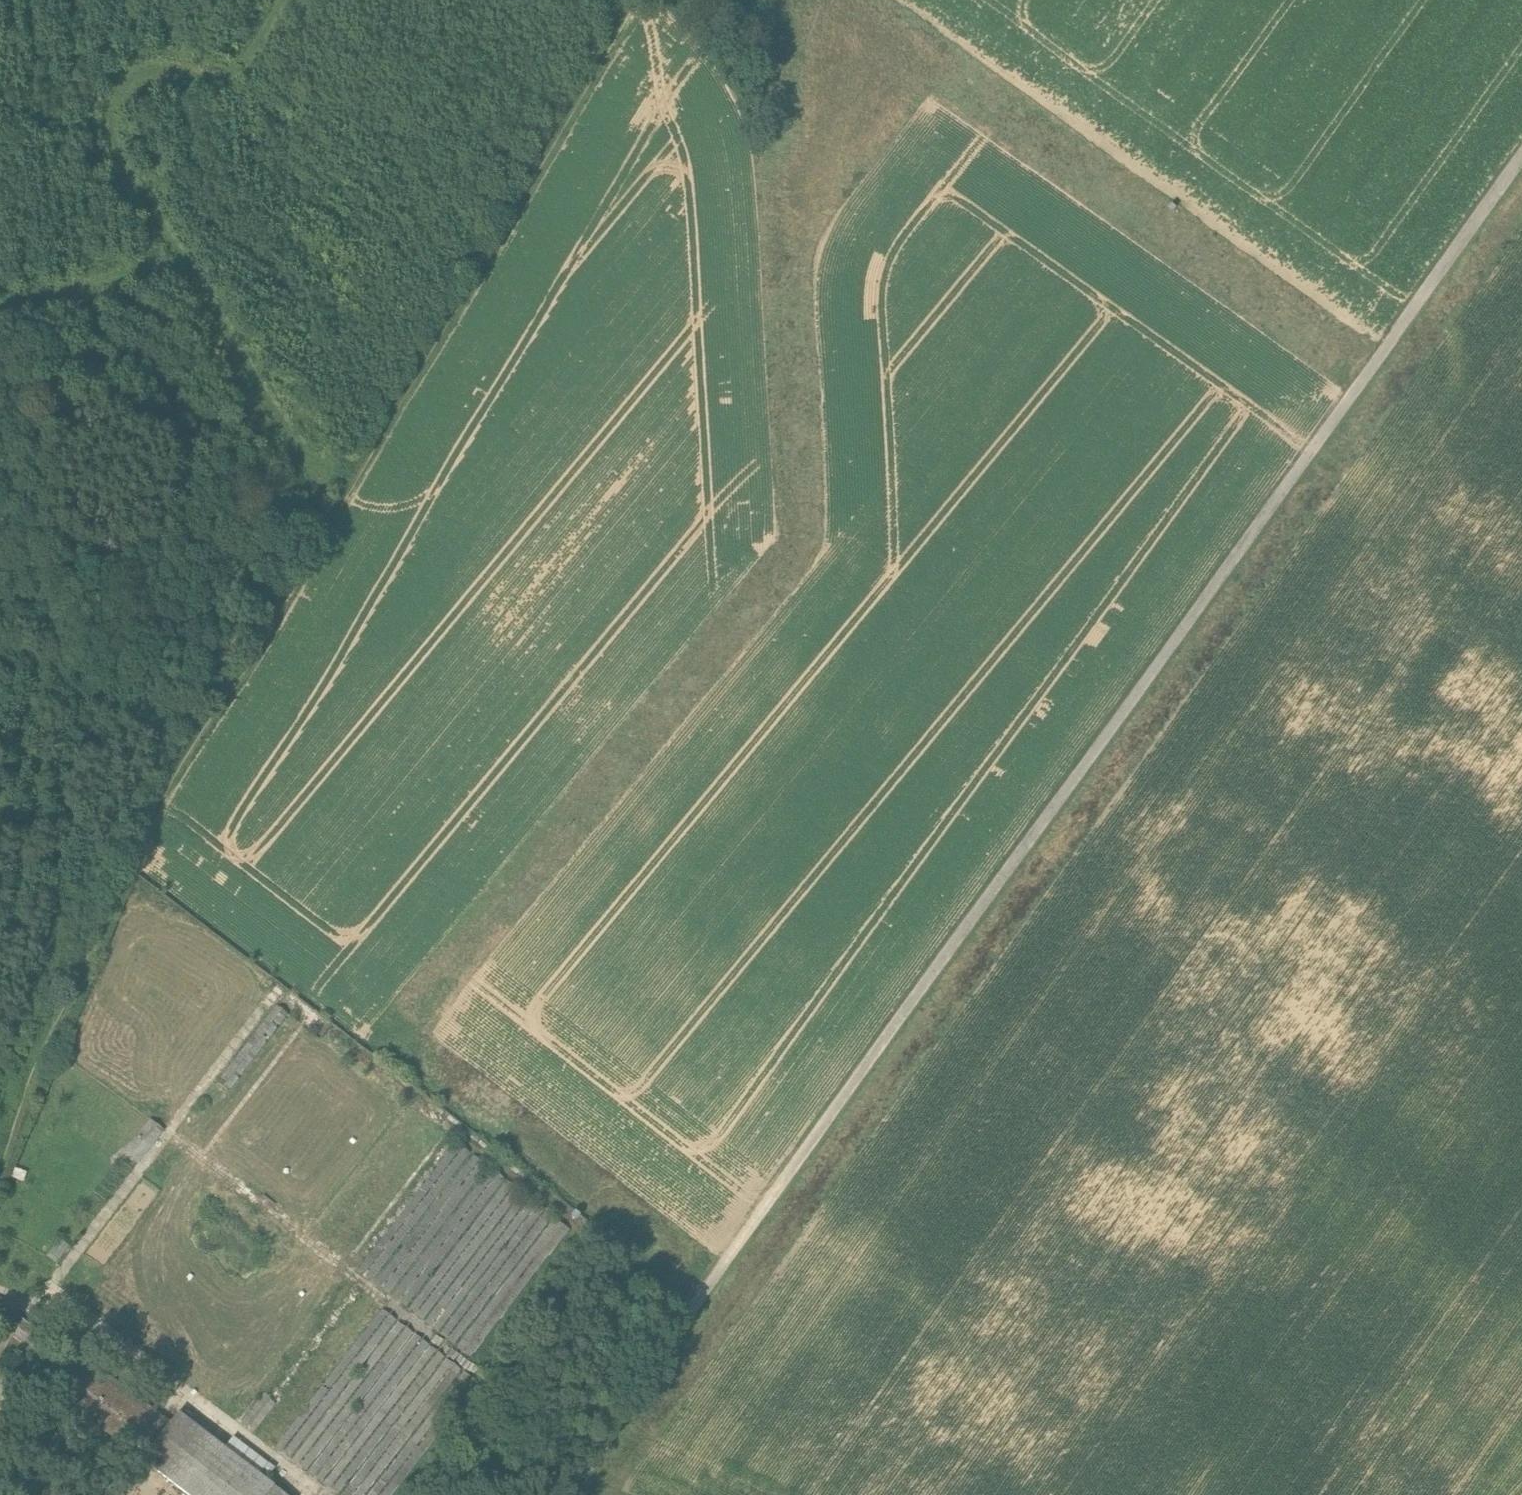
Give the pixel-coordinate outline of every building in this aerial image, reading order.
[(289,1013),(277,1003),(216,1078),(228,1088),(289,1013)] [(150,1117),(120,1153),(132,1163),(162,1127),(150,1117)] [(456,1145),(358,1272),(468,1361),(568,1231),(456,1145)] [(348,1287),(244,1425),(334,1494),(391,1494),(476,1386),(348,1287)] [(39,1335),(21,1322),(12,1334),(30,1347),(39,1335)] [(141,1463),(165,1431),(72,1360),(48,1392),(141,1463)] [(273,1491),(177,1417),(165,1431),(141,1463),(183,1494),(269,1494),(273,1491)]
